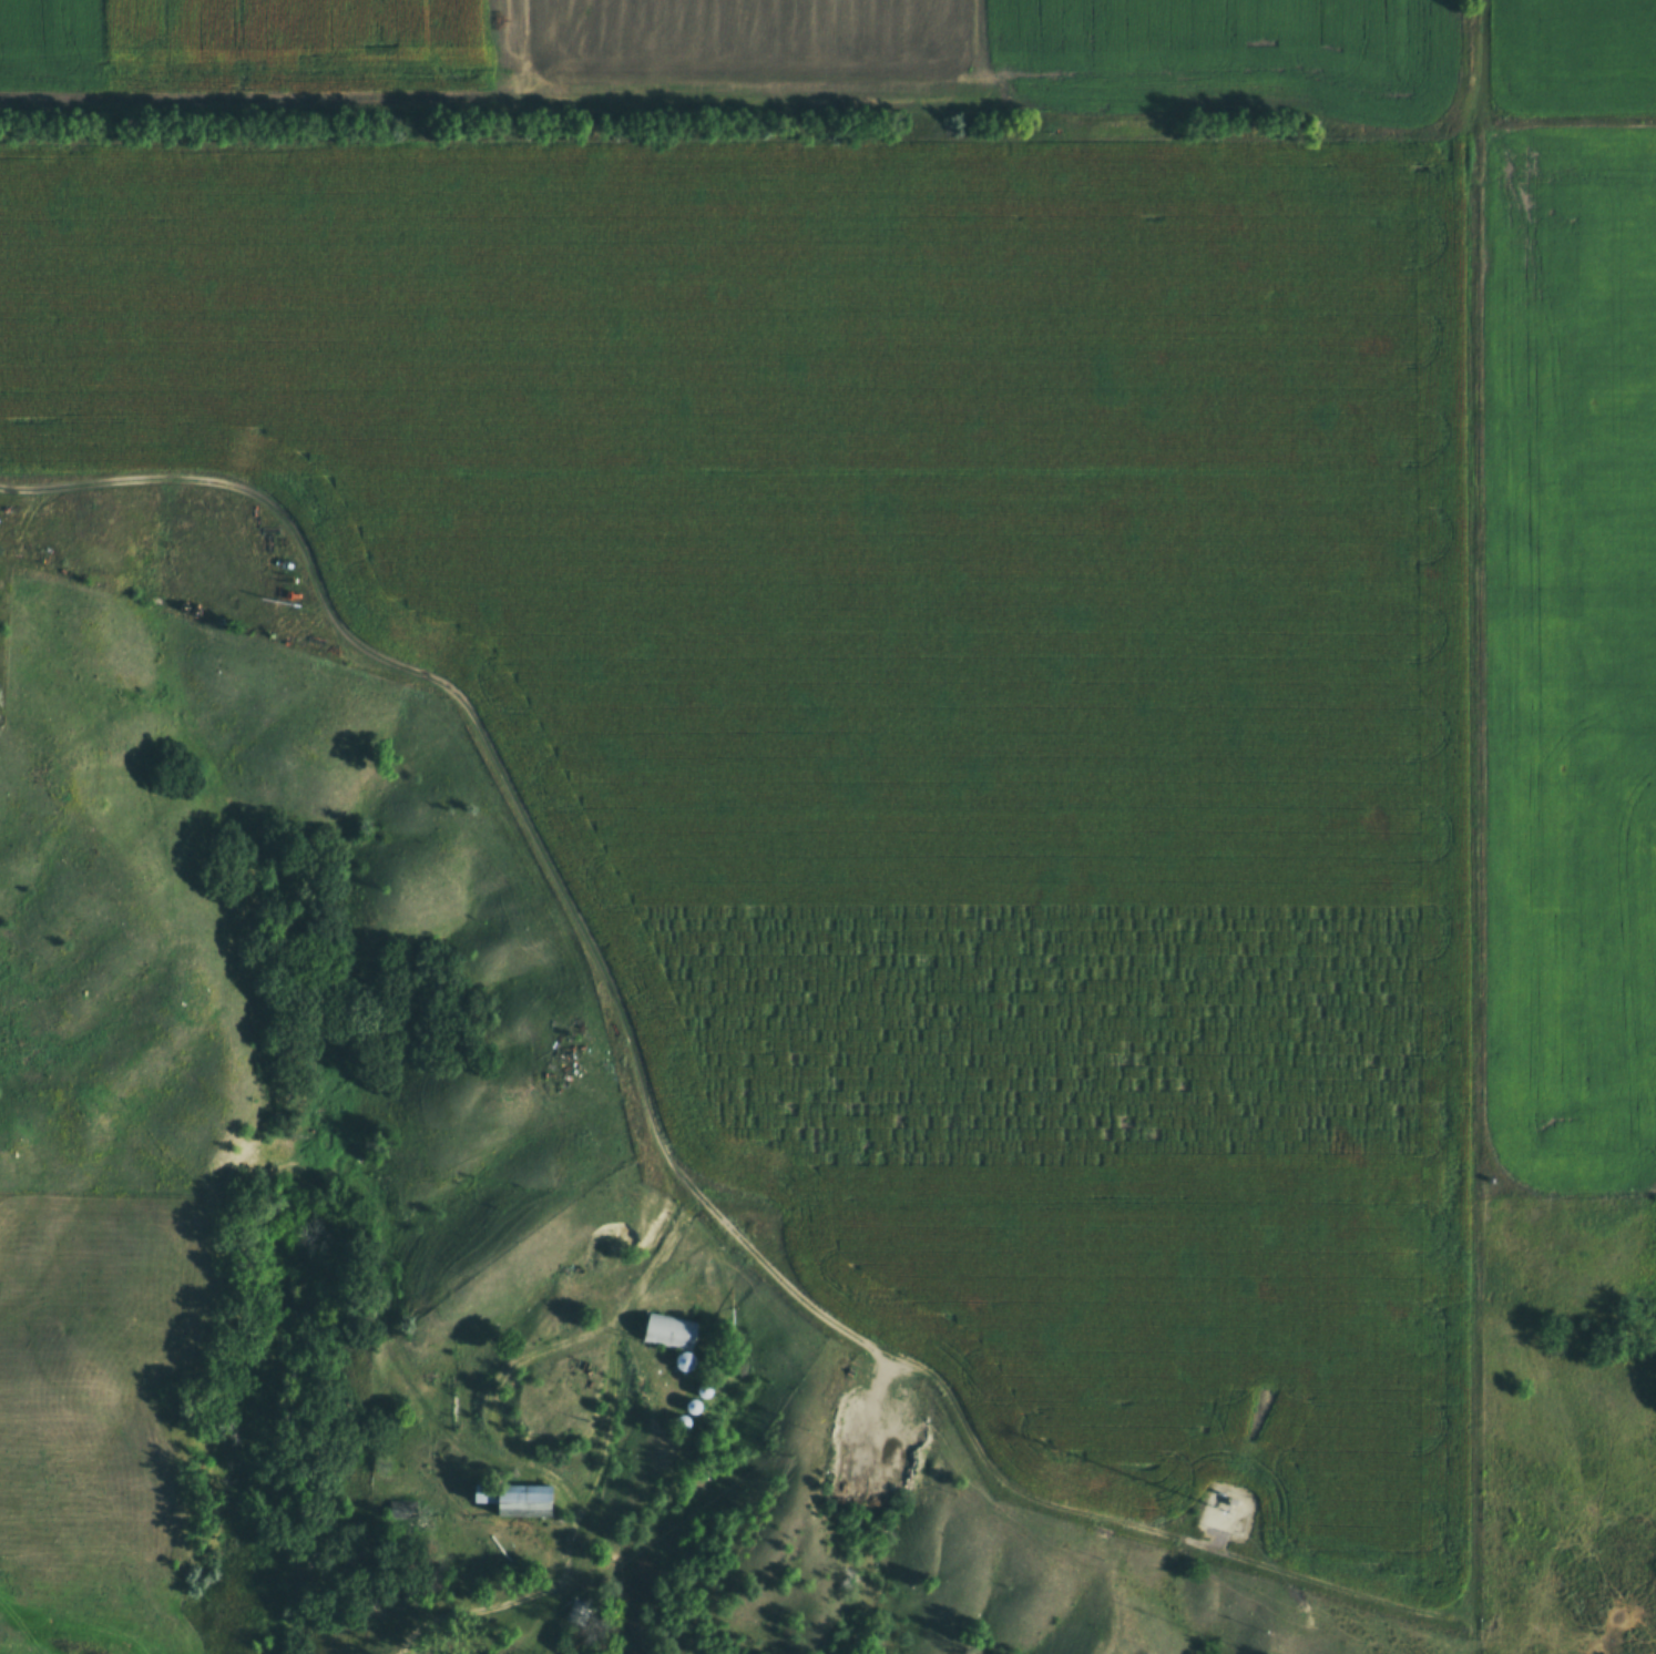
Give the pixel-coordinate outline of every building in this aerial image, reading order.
[(642,1339),(693,1349),(698,1319),(647,1308),(642,1339)] [(693,1366),(691,1368),(687,1370),(684,1371),(681,1370),(678,1369),(676,1367),(674,1364),(674,1360),(675,1357),(676,1355),(678,1352),(682,1351),(685,1351),(688,1352),(691,1354),(693,1357),(694,1359),(694,1362),(693,1366)] [(712,1393),(709,1396),(707,1397),(705,1398),(703,1397),(701,1397),(698,1395),(696,1392),(696,1390),(696,1387),(697,1385),(699,1382),(702,1381),(705,1381),(707,1381),(711,1384),(712,1386),(713,1388),(713,1391),(712,1393)] [(699,1409),(697,1411),(695,1413),(693,1413),(691,1413),(688,1412),(686,1411),(684,1409),(684,1406),(684,1403),(685,1400),(687,1399),(689,1397),(693,1397),(695,1398),(698,1399),(699,1401),(701,1405),(701,1407),(699,1409)] [(688,1426),(687,1428),(685,1429),(682,1430),(679,1430),(677,1429),(675,1427),(674,1425),(673,1422),(673,1419),(674,1417),(676,1415),(678,1413),(682,1413),(685,1413),(687,1416),(688,1418),(689,1420),(689,1423),(688,1426)] [(471,1480),(498,1480),(498,1483),(550,1484),(550,1514),(498,1513),(498,1501),(471,1501),(471,1480)] [(1250,1497),(1232,1493),(1224,1524),(1242,1529),(1250,1497)]
